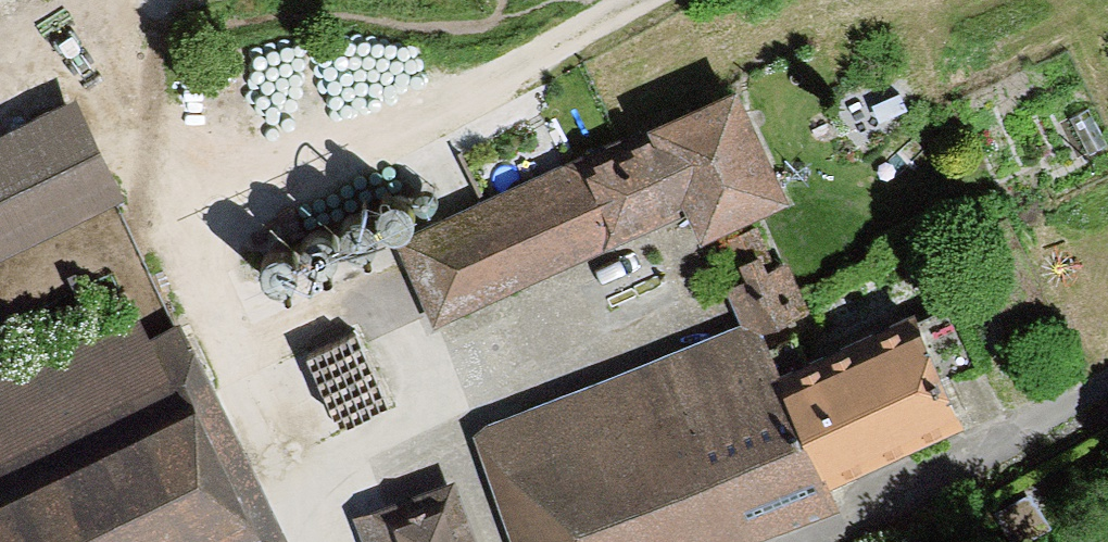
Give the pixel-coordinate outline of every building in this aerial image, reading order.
[(773,193),(731,99),(411,245),(439,310),(693,195),(706,224),(773,193)] [(103,175),(78,125),(0,163),(0,225),(103,175)] [(751,330),(800,309),(782,263),(772,267),(755,228),(725,241),(741,282),(732,285),(751,330)] [(767,348),(823,474),(955,415),(940,381),(979,363),(952,303),(805,370),(791,338),(767,348)] [(237,523),(234,518),(262,505),(243,466),(215,479),(136,317),(0,383),(0,541),(198,541),(237,523)] [(731,529),(831,493),(823,474),(767,348),(765,344),(739,354),(750,383),(685,407),(731,529)] [(731,529),(685,407),(647,422),(629,374),(484,428),(526,541),(697,541),(731,529)] [(373,541),(461,541),(445,500),(368,529),(373,541)]
